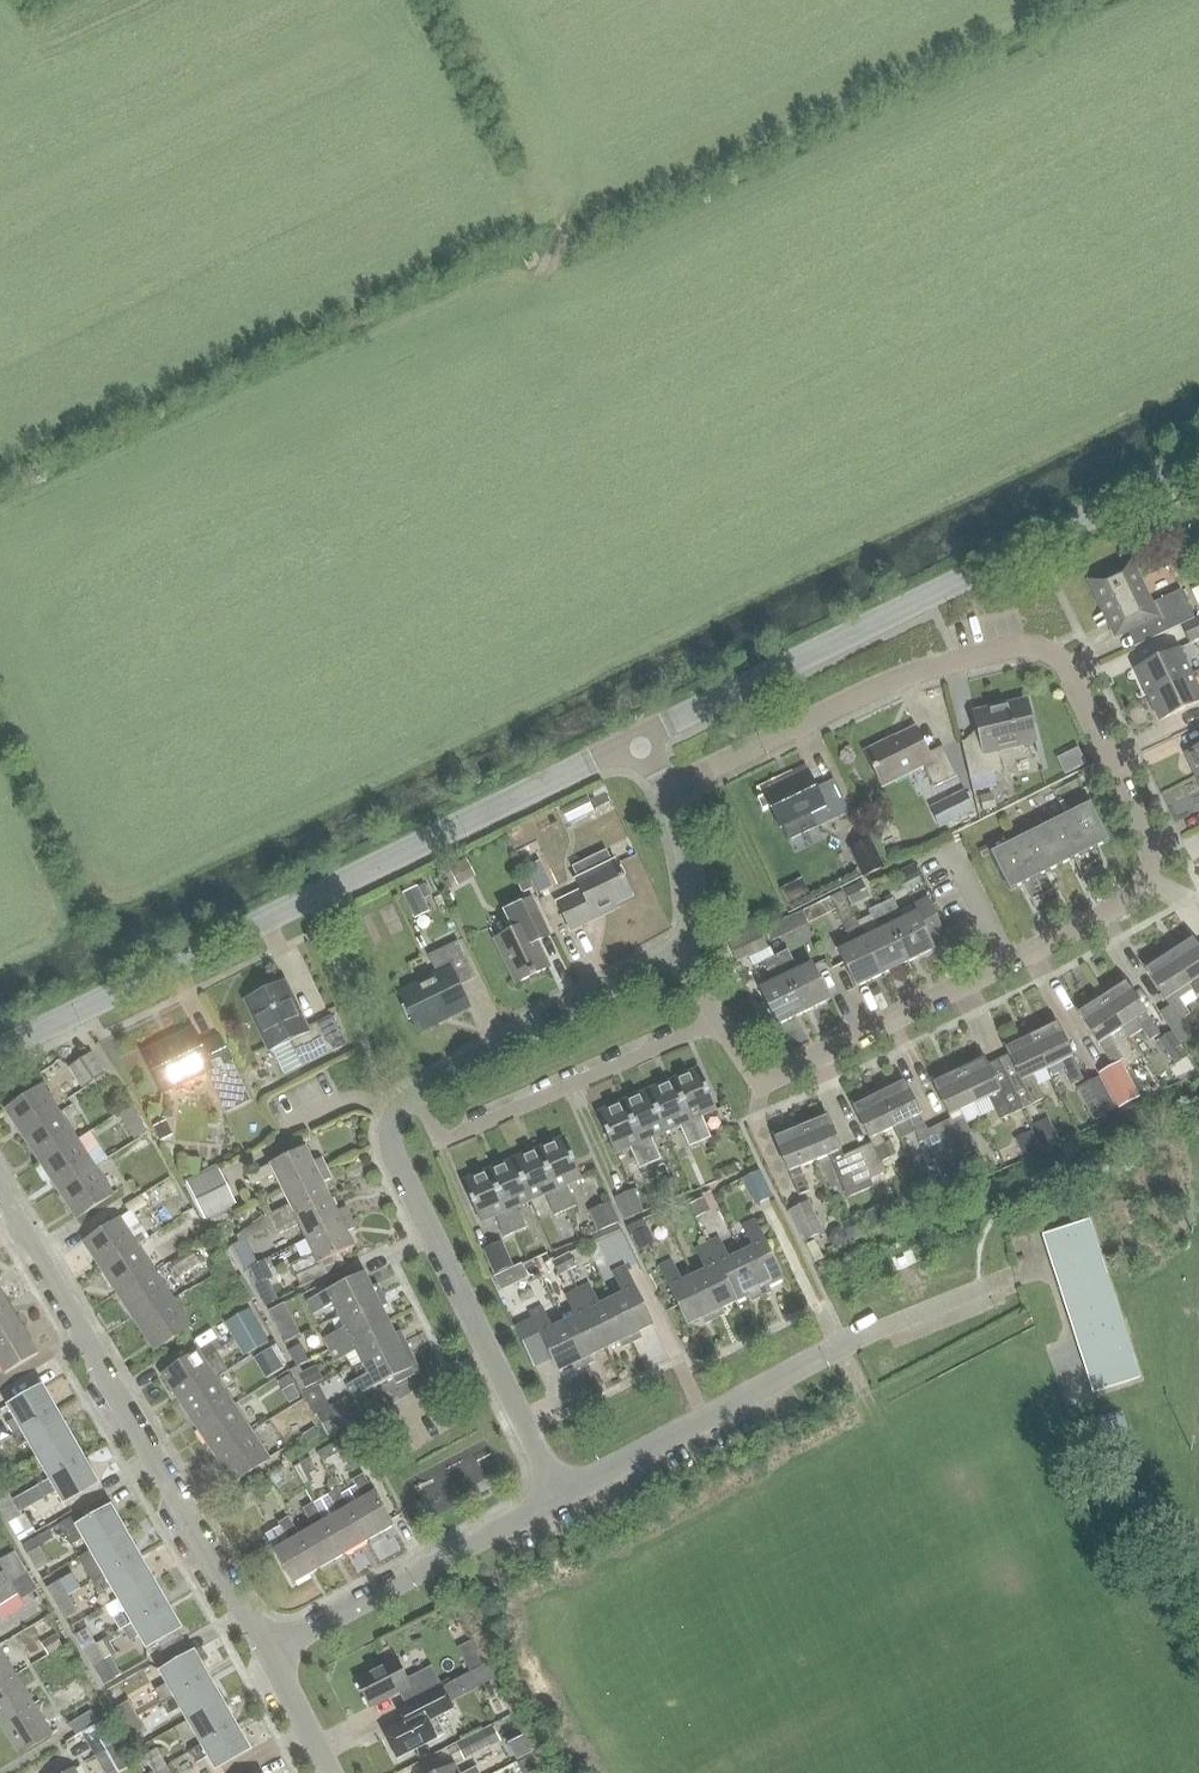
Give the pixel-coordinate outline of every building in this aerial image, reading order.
[(1149,639),(1194,618),(1181,590),(1151,604),(1131,560),(1105,572),(1106,574),(1091,581),(1099,599),(1097,600),(1114,637),(1143,624),(1149,639)] [(1198,637),(1198,618),(1181,626),(1188,642),(1198,637)] [(1147,695),(1190,674),(1178,649),(1134,669),(1147,695)] [(1190,674),(1147,695),(1159,720),(1198,702),(1198,692),(1190,674)] [(997,750),(1035,741),(1026,701),(975,713),(980,738),(962,742),(970,777),(1002,770),(997,750)] [(884,743),(865,752),(883,787),(923,766),(934,788),(957,777),(943,747),(928,755),(915,730),(885,745),(884,743)] [(1198,775),(1198,746),(1185,752),(1196,776),(1198,775)] [(808,772),(764,793),(779,827),(781,826),(788,841),(816,827),(848,812),(834,781),(816,789),(808,772)] [(963,791),(947,800),(957,820),(973,811),(963,791)] [(979,795),(983,811),(997,808),(993,792),(979,795)] [(609,804),(605,795),(590,802),(594,810),(609,804)] [(575,803),(581,816),(593,811),(587,798),(575,803)] [(1089,803),(1065,815),(1093,870),(1102,866),(1094,848),(1108,841),(1089,803)] [(1093,870),(1065,815),(1039,828),(1059,866),(1073,859),(1081,876),(1093,870)] [(1045,872),(1059,866),(1039,828),(1015,840),(1043,895),(1053,890),(1045,872)] [(884,867),(871,838),(849,848),(863,877),(884,867)] [(1032,900),(1043,895),(1015,840),(990,852),(1009,890),(1024,883),(1032,900)] [(990,852),(987,845),(979,849),(982,856),(990,852)] [(466,858),(448,868),(457,885),(475,876),(466,858)] [(539,862),(527,868),(539,893),(551,888),(539,862)] [(595,918),(593,914),(631,896),(615,863),(576,881),(581,892),(557,903),(570,930),(595,918)] [(525,875),(515,880),(522,894),(532,889),(525,875)] [(862,881),(844,889),(850,902),(868,894),(862,881)] [(420,915),(437,908),(426,883),(409,890),(420,915)] [(882,974),(863,938),(864,938),(841,893),(830,899),(842,923),(841,924),(852,944),(837,952),(855,987),(882,974)] [(902,919),(891,899),(879,905),(908,961),(934,948),(928,936),(942,929),(927,898),(912,905),(916,912),(902,919)] [(550,936),(532,899),(504,912),(513,932),(496,940),(517,983),(549,967),(536,943),(550,936)] [(908,961),(879,905),(867,911),(878,931),(864,938),(863,938),(882,974),(908,961)] [(787,918),(767,927),(773,941),(793,932),(787,918)] [(768,948),(759,928),(727,943),(735,958),(746,953),(748,958),(768,948)] [(1190,935),(1166,950),(1192,990),(1191,991),(1196,998),(1198,995),(1198,949),(1190,935)] [(457,984),(473,976),(475,979),(476,978),(458,942),(428,956),(438,975),(401,993),(413,1019),(412,1019),(414,1024),(415,1024),(419,1031),(468,1007),(457,984)] [(1179,998),(1191,990),(1191,991),(1192,990),(1166,950),(1143,966),(1179,1021),(1189,1014),(1179,998)] [(803,1014),(830,1000),(812,964),(797,971),(787,951),(775,957),(803,1014)] [(777,1027),(803,1014),(775,957),(763,963),(773,983),(759,991),(777,1027)] [(1123,979),(1099,994),(1121,1028),(1128,1038),(1141,1029),(1149,1040),(1159,1034),(1123,979)] [(302,1065),(303,1065),(345,1045),(332,1017),(304,1030),(284,986),(249,1002),(270,1047),(271,1046),(284,1073),(302,1065)] [(1099,994),(1076,1010),(1112,1065),(1122,1058),(1108,1037),(1121,1028),(1099,994)] [(1054,1020),(1029,1032),(1046,1069),(1061,1062),(1072,1085),(1083,1079),(1054,1020)] [(225,1113),(250,1101),(220,1038),(202,1047),(193,1030),(143,1054),(162,1093),(206,1072),(225,1113)] [(1158,1040),(1175,1065),(1188,1056),(1171,1031),(1158,1040)] [(1032,1076),(1046,1069),(1029,1032),(1004,1045),(1011,1059),(1000,1065),(1022,1109),(1043,1099),(1032,1076)] [(91,1053),(72,1067),(85,1086),(105,1073),(91,1053)] [(982,1055),(957,1068),(975,1104),(989,1097),(1001,1120),(1022,1109),(1000,1065),(990,1070),(982,1055)] [(1118,1108),(1138,1097),(1119,1062),(1099,1073),(1118,1108)] [(961,1111),(975,1104),(957,1068),(932,1080),(951,1120),(941,1125),(958,1160),(978,1150),(970,1135),(972,1134),(961,1111)] [(712,1139),(702,1117),(717,1112),(698,1069),(673,1080),(701,1143),(712,1139)] [(1116,1108),(1099,1076),(1076,1088),(1093,1120),(1116,1108)] [(902,1079),(877,1091),(895,1127),(894,1128),(900,1139),(914,1132),(920,1143),(922,1142),(936,1170),(958,1160),(941,1125),(927,1131),(902,1079)] [(673,1080),(650,1090),(667,1133),(680,1127),(690,1148),(701,1143),(673,1080)] [(6,1110),(23,1137),(61,1115),(42,1086),(6,1110)] [(662,1160),(652,1139),(667,1133),(650,1090),(624,1102),(651,1165),(662,1160)] [(877,1091),(851,1103),(871,1143),(857,1150),(871,1179),(886,1173),(880,1162),(891,1157),(880,1134),(894,1128),(895,1127),(877,1091)] [(640,1170),(651,1165),(624,1102),(597,1113),(616,1155),(630,1149),(640,1170)] [(134,1108),(118,1118),(131,1140),(147,1130),(134,1108)] [(825,1113),(800,1124),(815,1161),(830,1155),(839,1179),(850,1175),(855,1187),(871,1179),(857,1150),(843,1157),(825,1113)] [(42,1165),(78,1141),(61,1115),(23,1137),(42,1165)] [(1048,1117),(1031,1125),(1041,1148),(1059,1140),(1048,1117)] [(167,1118),(154,1124),(161,1140),(174,1134),(167,1118)] [(810,1191),(800,1168),(815,1161),(800,1124),(773,1135),(799,1196),(810,1191)] [(1040,1151),(1031,1130),(1014,1138),(1023,1158),(1040,1151)] [(130,1146),(135,1155),(152,1144),(147,1136),(130,1146)] [(564,1138),(540,1148),(568,1211),(577,1207),(568,1186),(582,1179),(564,1138)] [(96,1169),(78,1141),(42,1165),(60,1193),(96,1169)] [(272,1164),(247,1176),(252,1187),(276,1175),(283,1190),(327,1169),(322,1158),(313,1162),(306,1148),(272,1164)] [(540,1148),(517,1158),(516,1158),(534,1200),(546,1195),(555,1216),(568,1211),(540,1148)] [(518,1207),(534,1200),(516,1158),(489,1170),(516,1233),(527,1228),(518,1207)] [(60,1193),(77,1219),(113,1195),(96,1169),(60,1193)] [(204,1218),(235,1203),(218,1169),(188,1184),(204,1218)] [(266,1216),(271,1226),(330,1198),(323,1183),(332,1179),(327,1169),(283,1190),(290,1205),(266,1216)] [(505,1238),(516,1233),(489,1170),(463,1181),(481,1223),(496,1217),(505,1238)] [(773,1196),(760,1171),(743,1179),(755,1205),(773,1196)] [(674,1177),(660,1183),(666,1197),(680,1191),(674,1177)] [(626,1221),(644,1213),(634,1191),(616,1199),(626,1221)] [(703,1196),(690,1202),(695,1216),(709,1210),(703,1196)] [(907,1215),(898,1197),(884,1205),(893,1222),(907,1215)] [(300,1224),(307,1239),(350,1218),(345,1207),(337,1212),(330,1198),(271,1226),(276,1236),(300,1224)] [(597,1209),(604,1228),(624,1221),(617,1201),(597,1209)] [(805,1241),(823,1232),(808,1202),(790,1211),(805,1241)] [(354,1247),(347,1233),(356,1228),(350,1218),(307,1239),(314,1254),(290,1265),(296,1276),(302,1273),(307,1283),(325,1274),(320,1263),(339,1254),(354,1247)] [(857,1233),(851,1218),(842,1222),(848,1237),(857,1233)] [(138,1246),(120,1219),(84,1243),(101,1269),(138,1246)] [(1139,1378),(1088,1220),(1045,1234),(1096,1392),(1139,1378)] [(753,1247),(741,1253),(762,1296),(771,1292),(768,1286),(783,1279),(755,1221),(743,1226),(753,1247)] [(646,1227),(633,1232),(639,1247),(652,1242),(646,1227)] [(718,1238),(707,1243),(735,1301),(749,1295),(752,1301),(762,1296),(741,1253),(728,1259),(718,1238)] [(814,1240),(806,1245),(814,1260),(822,1255),(814,1240)] [(140,1249),(138,1246),(101,1269),(120,1297),(156,1273),(148,1261),(160,1254),(151,1241),(140,1249)] [(502,1243),(483,1252),(494,1275),(513,1267),(502,1243)] [(721,1308),(735,1301),(707,1243),(696,1249),(706,1270),(694,1276),(715,1319),(724,1314),(721,1308)] [(191,1252),(171,1264),(178,1277),(199,1264),(191,1252)] [(569,1253),(553,1261),(559,1275),(576,1266),(569,1253)] [(240,1260),(244,1270),(257,1264),(253,1254),(240,1260)] [(339,1254),(320,1263),(325,1274),(344,1265),(339,1254)] [(688,1325),(702,1317),(705,1323),(715,1319),(694,1276),(681,1282),(671,1261),(660,1266),(688,1325)] [(642,1338),(639,1332),(653,1325),(625,1267),(614,1272),(624,1293),(611,1300),(632,1343),(642,1338)] [(508,1270),(495,1276),(501,1289),(514,1283),(508,1270)] [(120,1297),(138,1325),(174,1301),(156,1273),(120,1297)] [(333,1304),(339,1316),(382,1295),(378,1286),(372,1289),(365,1274),(306,1302),(312,1314),(333,1304)] [(589,1285),(578,1290),(606,1348),(620,1341),(623,1348),(632,1343),(611,1300),(599,1306),(589,1285)] [(606,1348),(578,1290),(567,1295),(577,1316),(565,1323),(585,1366),(595,1361),(592,1355),(606,1348)] [(9,1306),(0,1291),(0,1311),(9,1306)] [(324,1339),(330,1350),(388,1321),(381,1308),(387,1305),(382,1295),(339,1316),(345,1329),(324,1339)] [(155,1351),(191,1327),(174,1301),(138,1325),(155,1351)] [(290,1301),(275,1308),(282,1324),(298,1316),(290,1301)] [(9,1306),(0,1311),(0,1343),(23,1330),(9,1306)] [(250,1308),(229,1319),(248,1353),(269,1342),(250,1308)] [(565,1323),(552,1329),(542,1308),(530,1313),(534,1321),(517,1329),(536,1367),(552,1359),(558,1372),(573,1364),(576,1371),(585,1366),(565,1323)] [(356,1350),(362,1363),(406,1342),(401,1332),(395,1335),(388,1321),(330,1350),(335,1361),(356,1350)] [(23,1330),(0,1343),(0,1366),(5,1374),(38,1355),(23,1330)] [(420,1372),(406,1342),(362,1363),(368,1375),(347,1386),(353,1397),(393,1378),(396,1384),(420,1372)] [(217,1352),(211,1343),(162,1375),(181,1404),(217,1379),(204,1360),(217,1352)] [(300,1345),(288,1350),(296,1366),(307,1361),(300,1345)] [(266,1378),(284,1367),(283,1365),(275,1353),(266,1378)] [(288,1375),(278,1382),(283,1390),(293,1383),(288,1375)] [(198,1430),(234,1406),(217,1379),(181,1404),(198,1430)] [(7,1424),(13,1435),(56,1411),(42,1386),(8,1406),(15,1419),(7,1424)] [(358,1420),(347,1398),(316,1413),(327,1435),(358,1420)] [(253,1433),(234,1406),(198,1430),(217,1458),(253,1433)] [(29,1443),(36,1455),(70,1435),(56,1411),(13,1435),(14,1436),(12,1437),(19,1448),(29,1443)] [(314,1427),(302,1435),(308,1443),(320,1435),(314,1427)] [(353,1432),(317,1454),(323,1463),(340,1453),(353,1473),(371,1461),(353,1432)] [(234,1483),(270,1459),(253,1433),(217,1458),(234,1483)] [(49,1479),(84,1459),(70,1435),(36,1455),(49,1479)] [(382,1465),(391,1460),(386,1450),(376,1456),(382,1465)] [(98,1484),(84,1459),(49,1479),(50,1480),(41,1485),(48,1497),(57,1492),(64,1504),(98,1484)] [(309,1459),(293,1468),(303,1486),(313,1481),(309,1475),(316,1471),(309,1459)] [(277,1472),(266,1478),(270,1486),(282,1480),(277,1472)] [(363,1474),(353,1481),(363,1499),(349,1508),(367,1541),(394,1526),(374,1493),(363,1474)] [(0,1507),(12,1500),(3,1484),(0,1486),(0,1507)] [(328,1495),(339,1514),(324,1522),(342,1556),(367,1541),(349,1508),(338,1489),(328,1495)] [(251,1491),(239,1499),(244,1507),(256,1499),(251,1491)] [(12,1500),(0,1507),(9,1523),(21,1516),(12,1500)] [(313,1503),(303,1509),(314,1528),(299,1536),(318,1570),(342,1556),(324,1522),(313,1503)] [(80,1514),(60,1525),(71,1545),(83,1538),(91,1551),(125,1531),(111,1507),(84,1522),(80,1514)] [(293,1584),(318,1570),(299,1536),(288,1518),(278,1524),(289,1542),(274,1551),(293,1584)] [(78,1559),(91,1582),(139,1556),(125,1531),(91,1551),(78,1559)] [(49,1563),(39,1547),(27,1554),(36,1570),(49,1563)] [(11,1583),(26,1574),(13,1553),(0,1561),(0,1566),(4,1572),(0,1574),(0,1590),(11,1583)] [(111,1587),(118,1599),(153,1580),(139,1556),(91,1582),(98,1595),(111,1587)] [(56,1603),(68,1596),(59,1580),(47,1588),(56,1603)] [(123,1629),(132,1624),(167,1604),(153,1580),(118,1599),(125,1611),(112,1618),(119,1630),(123,1628),(123,1629)] [(18,1594),(11,1583),(0,1590),(0,1606),(18,1594)] [(77,1612),(68,1596),(56,1603),(65,1619),(77,1612)] [(167,1604),(132,1624),(123,1629),(130,1641),(139,1636),(146,1649),(158,1642),(179,1630),(181,1629),(167,1604)] [(74,1635),(84,1651),(96,1644),(87,1628),(74,1635)] [(41,1643),(48,1655),(62,1647),(55,1635),(41,1643)] [(105,1660),(96,1644),(84,1651),(93,1667),(105,1660)] [(16,1676),(0,1651),(0,1685),(16,1676)] [(159,1671),(174,1696),(208,1677),(194,1652),(159,1671)] [(483,1664),(477,1653),(467,1658),(464,1659),(470,1671),(473,1670),(483,1664)] [(399,1692),(406,1705),(442,1686),(432,1666),(407,1680),(396,1659),(356,1679),(370,1707),(399,1692)] [(473,1670),(470,1672),(478,1687),(480,1685),(493,1679),(485,1664),(473,1670)] [(16,1676),(0,1685),(0,1723),(1,1725),(34,1705),(16,1676)] [(187,1721),(222,1701),(208,1677),(174,1696),(162,1703),(168,1714),(180,1707),(187,1721)] [(454,1709),(442,1686),(406,1705),(398,1709),(404,1722),(384,1732),(397,1758),(437,1738),(436,1738),(445,1733),(437,1718),(454,1709)] [(116,1707),(126,1724),(138,1717),(128,1700),(116,1707)] [(236,1725),(222,1701),(187,1721),(201,1745),(236,1725)] [(1,1725),(19,1755),(52,1734),(34,1705),(1,1725)] [(98,1722),(91,1711),(70,1725),(77,1736),(98,1722)] [(147,1731),(138,1717),(126,1724),(134,1739),(147,1731)] [(103,1720),(81,1733),(95,1757),(117,1745),(103,1720)] [(250,1750),(236,1725),(201,1745),(190,1751),(196,1763),(208,1757),(215,1770),(250,1750)] [(464,1760),(501,1741),(493,1726),(456,1744),(464,1760)] [(144,1755),(154,1772),(166,1765),(156,1748),(144,1755)] [(166,1765),(154,1772),(171,1772),(166,1765)] [(453,1765),(437,1772),(458,1772),(453,1765)]
